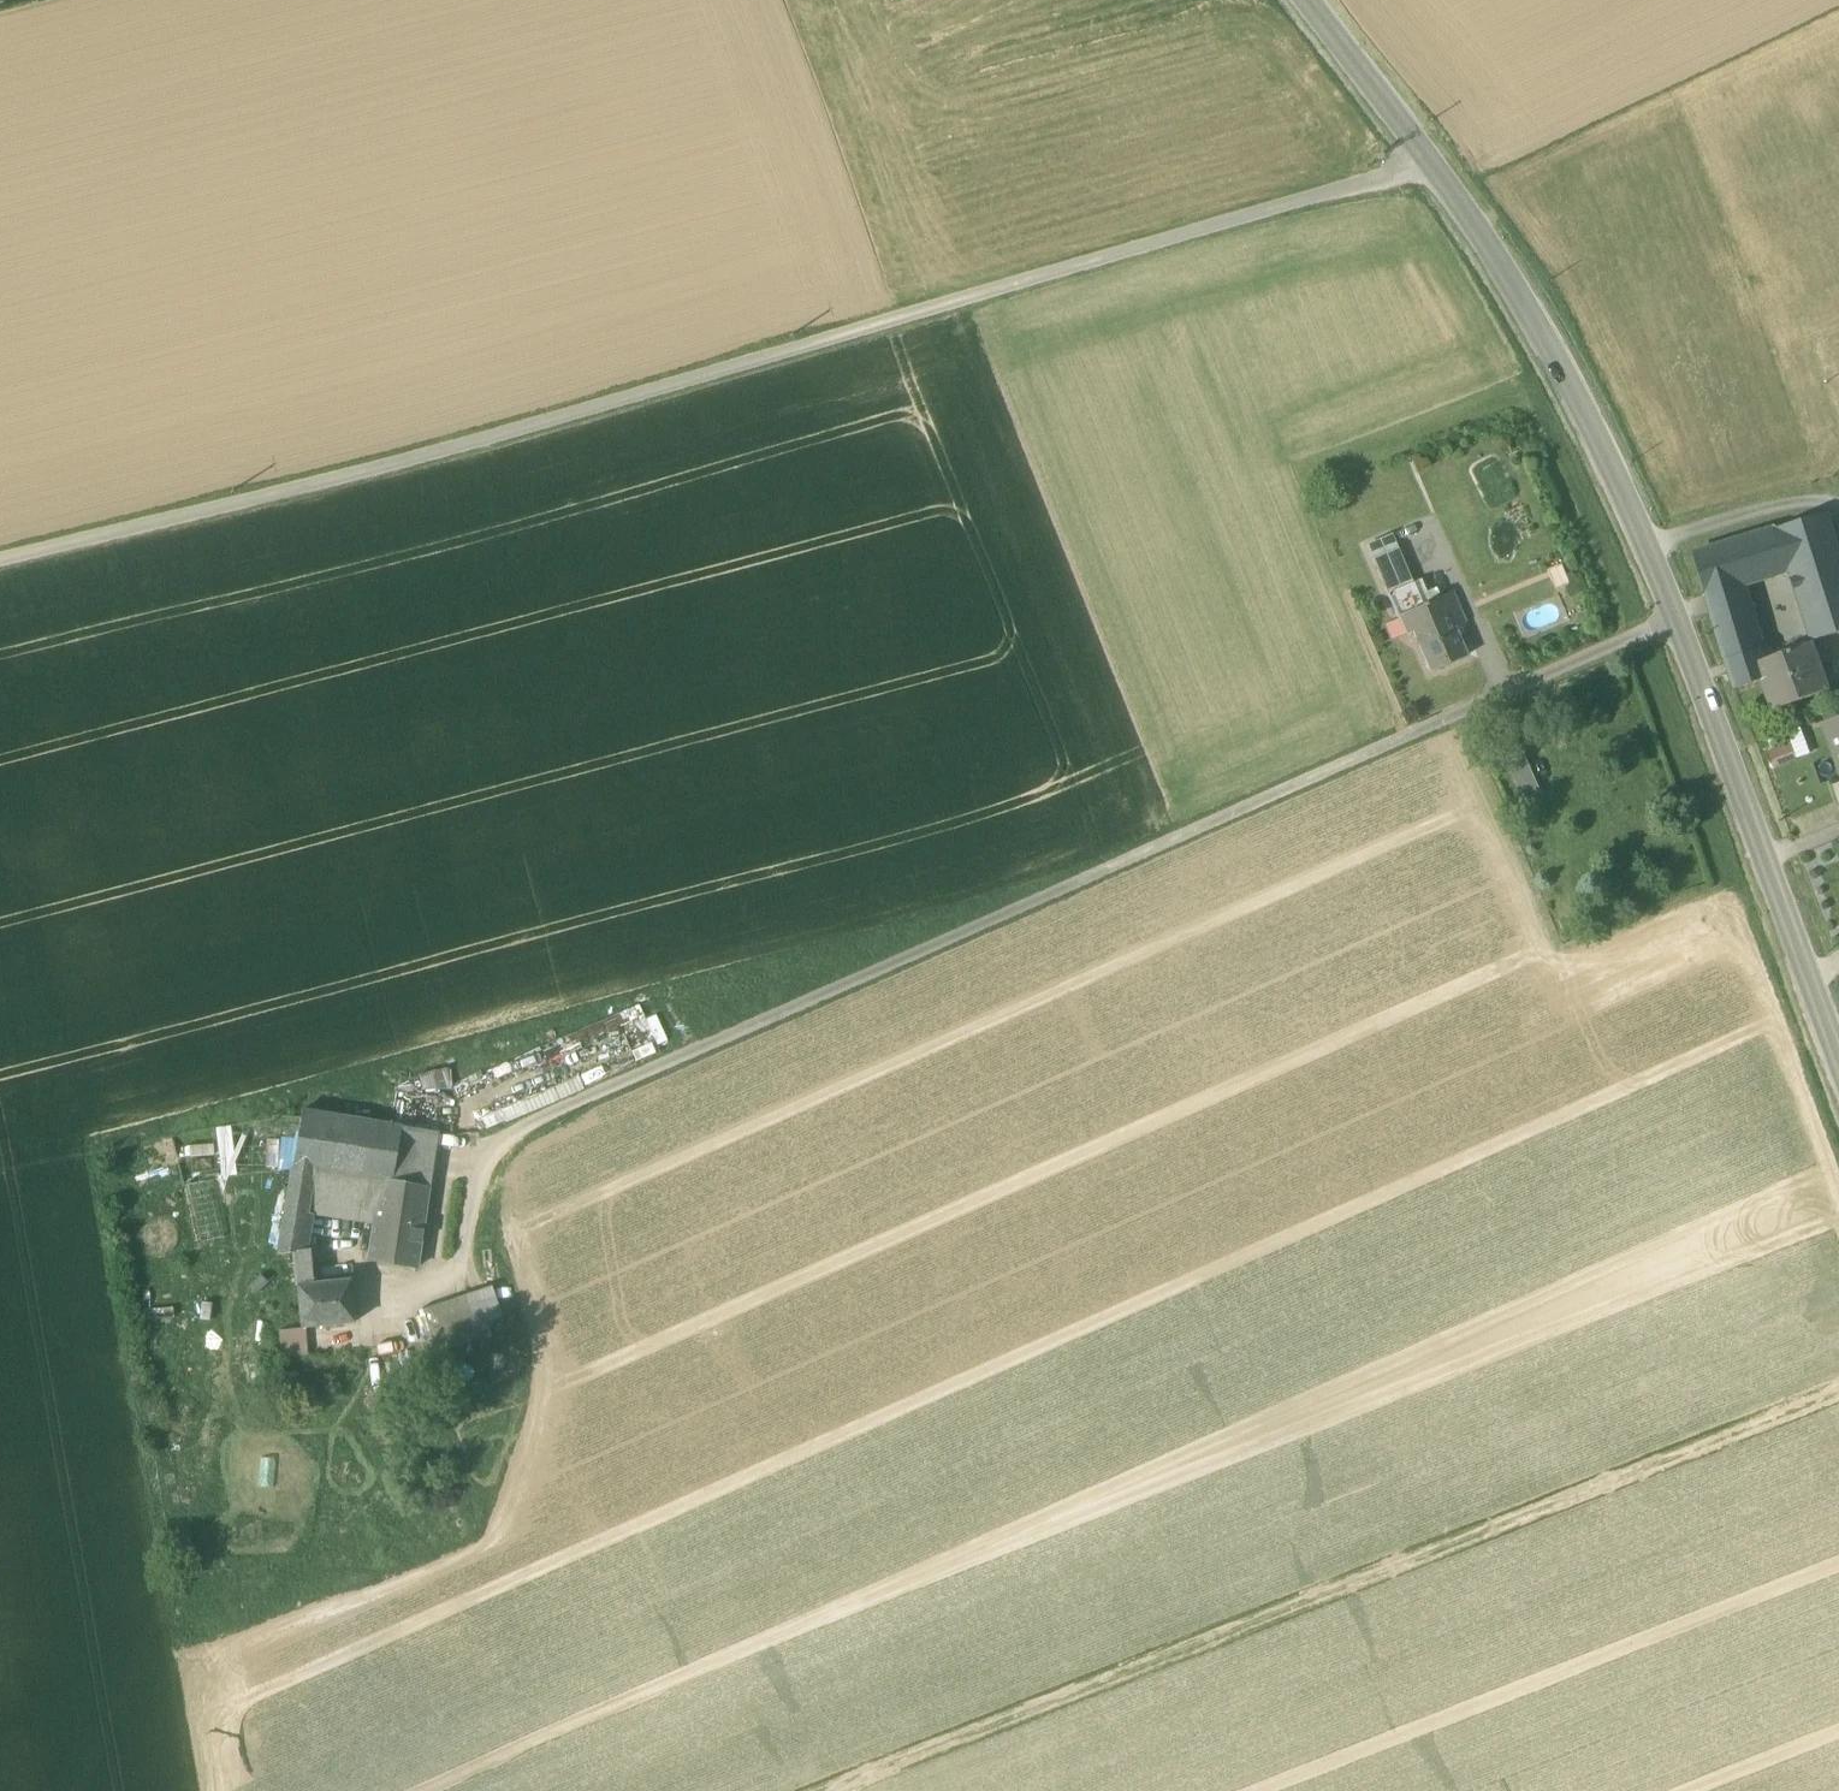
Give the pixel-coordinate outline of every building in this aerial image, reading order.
[(1780,527),(1793,568),(1791,569),(1811,635),(1819,639),(1838,633),(1838,549),(1828,513),(1780,527)] [(1743,583),(1791,569),(1793,568),(1780,527),(1694,554),(1706,595),(1743,583)] [(1364,542),(1372,559),(1397,549),(1390,531),(1364,542)] [(1412,582),(1397,549),(1372,559),(1386,593),(1412,582)] [(1421,579),(1414,582),(1423,604),(1440,597),(1436,589),(1427,593),(1421,579)] [(1397,619),(1401,618),(1400,616),(1422,607),(1422,605),(1423,604),(1414,582),(1412,582),(1386,593),(1397,619)] [(1748,601),(1743,583),(1706,595),(1712,613),(1748,601)] [(1440,597),(1423,604),(1422,605),(1422,607),(1400,616),(1401,618),(1408,635),(1414,632),(1431,672),(1465,658),(1453,628),(1465,623),(1451,592),(1440,597)] [(1761,650),(1748,601),(1712,613),(1726,660),(1761,650)] [(1390,642),(1408,635),(1401,618),(1397,619),(1383,625),(1390,642)] [(1813,642),(1764,661),(1762,662),(1769,678),(1768,678),(1775,696),(1827,675),(1813,642)] [(1759,681),(1768,678),(1769,678),(1762,662),(1764,661),(1761,650),(1726,660),(1735,689),(1759,681)] [(1768,678),(1759,681),(1771,711),(1832,688),(1827,675),(1775,696),(1768,678)] [(1826,725),(1838,762),(1838,721),(1826,725)] [(1791,744),(1768,752),(1774,770),(1798,761),(1791,744)] [(1525,757),(1507,764),(1523,800),(1540,793),(1525,757)] [(302,1110),(291,1167),(276,1256),(292,1254),(295,1286),(297,1286),(313,1285),(310,1252),(301,1253),(307,1216),(314,1173),(380,1182),(380,1179),(391,1181),(429,1186),(436,1132),(400,1126),(302,1110)] [(234,1174),(232,1125),(206,1126),(208,1176),(234,1174)] [(380,1182),(314,1173),(307,1216),(372,1225),(380,1182)] [(366,1260),(417,1268),(429,1186),(391,1181),(380,1179),(380,1182),(372,1225),(366,1260)] [(297,1286),(301,1329),(353,1324),(349,1282),(313,1285),(297,1286)] [(467,1295),(477,1327),(501,1319),(491,1287),(467,1295)] [(467,1295),(418,1311),(428,1342),(477,1327),(467,1295)] [(428,1342),(433,1357),(482,1342),(477,1327),(428,1342)]
